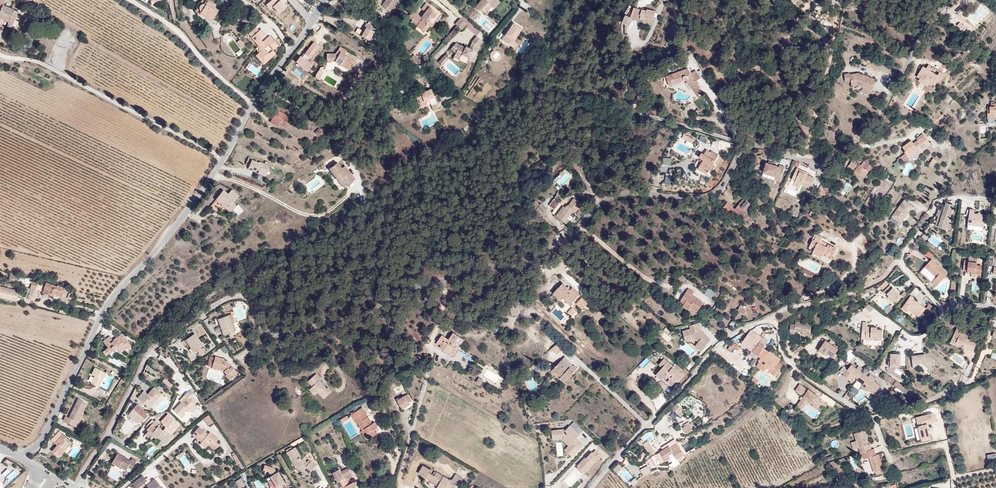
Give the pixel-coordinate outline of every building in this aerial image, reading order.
[(219,9),(205,0),(199,0),(198,1),(196,3),(196,5),(196,7),(198,11),(213,20),(219,9)] [(378,6),(386,12),(396,0),(382,0),(378,6)] [(473,6),(478,11),(479,10),(484,15),(487,11),(486,10),(488,7),(490,8),(497,0),(496,0),(478,0),(473,6)] [(423,11),(428,4),(424,1),(418,8),(423,11)] [(429,19),(435,12),(432,9),(433,7),(428,4),(420,15),(416,13),(417,11),(413,8),(407,15),(411,18),(413,17),(418,20),(415,24),(420,28),(424,23),(427,25),(430,23),(430,22),(430,21),(429,19)] [(14,11),(11,10),(6,8),(0,19),(0,20),(8,24),(14,11)] [(644,17),(646,11),(641,9),(641,10),(635,8),(632,18),(638,20),(639,19),(643,20),(642,22),(650,24),(652,19),(644,17)] [(652,19),(654,12),(647,9),(646,11),(644,17),(652,19)] [(17,23),(15,22),(18,14),(14,11),(8,24),(7,28),(14,31),(17,23)] [(624,15),(621,23),(629,26),(632,19),(624,15)] [(461,28),(466,22),(460,17),(455,22),(461,28)] [(6,30),(7,28),(8,24),(0,20),(0,27),(6,30)] [(366,38),(373,26),(364,21),(358,33),(366,38)] [(514,22),(502,38),(509,44),(513,39),(522,27),(514,22)] [(964,35),(969,29),(963,23),(958,29),(964,35)] [(454,28),(441,40),(444,44),(457,32),(454,28)] [(268,59),(274,54),(271,50),(267,54),(262,48),(267,44),(272,50),(276,46),(268,36),(264,40),(265,42),(262,44),(261,42),(258,39),(264,34),(260,29),(256,32),(251,36),(250,37),(260,50),(256,54),(260,59),(265,55),(268,59)] [(498,43),(502,38),(495,34),(491,38),(498,43)] [(476,48),(481,42),(473,36),(468,42),(469,42),(466,47),(462,46),(461,47),(452,43),(449,48),(452,53),(451,57),(456,60),(459,55),(466,58),(465,60),(471,63),(475,52),(476,48)] [(232,37),(226,41),(234,53),(240,49),(232,37)] [(514,48),(518,42),(513,39),(509,44),(514,48)] [(313,40),(296,61),(306,70),(311,64),(307,61),(319,46),(313,40)] [(340,50),(334,59),(346,66),(348,63),(350,65),(354,58),(345,52),(346,49),(340,45),(338,49),(340,50)] [(340,50),(338,49),(336,52),(327,52),(327,61),(332,61),(332,59),(334,59),(340,50)] [(492,49),(489,58),(498,61),(501,52),(492,49)] [(423,64),(424,58),(421,58),(416,53),(412,58),(418,62),(423,64)] [(254,55),(261,64),(268,59),(265,55),(260,59),(256,54),(254,55)] [(445,59),(441,55),(435,61),(439,65),(445,59)] [(690,63),(668,71),(672,81),(687,75),(689,76),(699,90),(704,87),(700,80),(701,79),(690,63)] [(936,85),(943,75),(939,73),(936,76),(929,72),(931,68),(928,66),(926,68),(923,66),(918,74),(921,76),(934,83),(936,85)] [(849,73),(844,74),(845,82),(850,81),(851,85),(857,84),(857,81),(862,83),(861,86),(871,90),(875,80),(858,73),(850,74),(849,73)] [(934,83),(921,76),(919,80),(928,86),(929,84),(932,86),(934,83)] [(400,96),(405,90),(402,87),(396,92),(400,96)] [(435,94),(434,90),(423,95),(422,91),(421,90),(416,92),(421,106),(427,104),(426,101),(431,99),(435,109),(443,106),(441,100),(438,101),(435,94)] [(444,99),(442,92),(435,94),(438,101),(441,100),(444,99)] [(953,97),(948,93),(944,98),(949,102),(953,97)] [(995,102),(995,106),(987,106),(987,121),(995,121),(995,113),(995,102)] [(290,115),(277,108),(271,118),(284,125),(290,115)] [(921,157),(934,145),(924,135),(912,146),(907,141),(899,149),(902,153),(900,155),(905,161),(916,151),(921,157)] [(720,152),(706,145),(704,149),(703,149),(700,154),(705,157),(700,165),(710,171),(720,152)] [(255,172),(264,176),(268,164),(260,161),(259,163),(250,159),(251,157),(248,155),(245,163),(248,165),(247,168),(256,171),(255,172)] [(341,165),(336,158),(327,166),(333,174),(343,168),(341,165)] [(789,172),(792,163),(787,161),(787,163),(774,158),(771,168),(783,172),(784,170),(789,172)] [(898,160),(892,163),(895,169),(901,165),(898,160)] [(855,179),(862,167),(856,163),(849,175),(855,179)] [(817,176),(809,173),(801,169),(802,168),(799,166),(793,178),(797,179),(803,182),(812,186),(817,176)] [(355,176),(350,169),(346,172),(343,168),(333,174),(337,179),(343,175),(348,182),(355,176)] [(563,169),(553,180),(560,187),(570,176),(563,169)] [(869,186),(875,175),(865,169),(861,177),(863,179),(862,182),(869,186)] [(342,186),(348,182),(343,175),(337,179),(342,186)] [(237,204),(234,201),(239,194),(232,188),(228,192),(224,189),(215,199),(226,206),(231,212),(234,210),(239,215),(244,209),(242,206),(238,202),(237,204)] [(830,202),(832,195),(821,189),(816,194),(830,202)] [(750,207),(754,199),(744,193),(737,206),(747,213),(746,214),(753,218),(757,211),(750,207)] [(548,205),(556,210),(561,204),(553,198),(548,205)] [(556,215),(569,224),(582,205),(574,200),(570,205),(567,203),(565,206),(563,205),(556,215)] [(547,207),(541,203),(537,207),(543,212),(547,207)] [(948,223),(954,205),(946,203),(939,226),(946,229),(948,223)] [(904,204),(892,220),(900,226),(913,210),(904,204)] [(747,213),(737,206),(733,212),(744,217),(746,214),(747,213)] [(970,209),(968,224),(979,225),(978,230),(983,231),(985,215),(974,213),(975,210),(970,209)] [(823,237),(818,234),(816,239),(814,238),(811,244),(816,247),(814,251),(823,256),(824,254),(833,258),(838,249),(830,244),(828,248),(823,245),(824,242),(821,240),(823,237)] [(830,244),(831,242),(827,240),(828,239),(823,237),(821,240),(824,242),(823,245),(828,248),(830,244)] [(931,258),(933,254),(927,250),(924,254),(931,258)] [(833,258),(824,254),(823,256),(814,251),(812,255),(825,262),(826,260),(831,262),(833,258)] [(981,274),(982,265),(977,264),(978,256),(969,255),(969,260),(965,259),(963,270),(971,271),(976,271),(976,273),(981,274)] [(948,273),(932,259),(925,266),(936,277),(932,282),(936,286),(948,273)] [(0,280),(0,281),(13,284),(15,276),(4,274),(4,277),(1,276),(0,280)] [(23,279),(15,276),(13,284),(22,286),(23,279)] [(41,287),(26,283),(24,289),(52,296),(52,294),(60,296),(62,287),(53,284),(53,286),(42,283),(41,287)] [(16,304),(19,289),(14,288),(15,287),(0,284),(0,300),(16,304)] [(901,295),(890,284),(883,292),(894,302),(901,295),(903,297),(906,294),(904,292),(901,295)] [(578,296),(573,292),(571,294),(568,291),(566,293),(560,287),(554,293),(561,300),(563,299),(570,305),(578,296)] [(711,298),(715,291),(708,287),(704,294),(711,298)] [(696,312),(702,302),(695,297),(693,301),(689,298),(692,293),(686,289),(681,296),(686,299),(681,306),(688,310),(690,308),(696,312)] [(31,303),(34,292),(28,291),(25,301),(31,303)] [(906,310),(907,309),(908,307),(915,312),(921,316),(926,308),(913,298),(914,297),(911,295),(902,307),(906,310)] [(931,301),(926,308),(933,313),(935,306),(931,301)] [(521,317),(518,307),(509,310),(512,320),(520,317),(521,317)] [(233,327),(230,317),(219,320),(224,338),(237,334),(236,330),(234,331),(233,327)] [(801,334),(810,334),(810,322),(795,321),(795,324),(790,323),(789,333),(794,333),(794,331),(801,331),(801,334)] [(701,333),(702,331),(699,323),(689,326),(690,329),(683,331),(686,342),(695,339),(698,342),(698,343),(704,348),(710,340),(704,335),(701,333)] [(719,332),(712,327),(709,331),(717,336),(719,332)] [(876,340),(882,340),(882,330),(877,329),(877,327),(866,327),(866,332),(866,339),(870,339),(870,336),(876,336),(876,340)] [(967,337),(970,330),(961,327),(960,329),(955,327),(949,342),(955,344),(956,340),(963,343),(962,345),(967,347),(971,338),(967,337)] [(763,338),(752,330),(749,334),(759,342),(760,341),(763,338)] [(207,349),(196,332),(187,337),(192,345),(196,351),(197,350),(201,357),(207,354),(205,351),(207,349)] [(451,346),(453,343),(456,344),(457,342),(459,343),(462,338),(453,332),(447,339),(441,335),(434,345),(447,354),(448,353),(452,355),(456,350),(451,346)] [(759,346),(762,343),(760,341),(759,342),(749,334),(742,342),(752,350),(757,345),(759,346)] [(126,346),(121,339),(120,340),(119,339),(117,336),(112,339),(109,335),(102,341),(107,347),(105,348),(109,352),(112,349),(113,350),(116,348),(119,352),(126,346)] [(129,344),(123,335),(119,339),(120,340),(121,339),(126,346),(129,344)] [(758,355),(763,348),(768,341),(763,337),(763,338),(760,341),(762,343),(759,346),(757,345),(752,350),(758,355)] [(826,340),(823,338),(816,349),(823,354),(825,351),(828,353),(832,356),(838,347),(829,342),(826,340)] [(740,347),(738,345),(739,344),(733,342),(728,348),(729,350),(732,352),(735,349),(737,351),(740,348),(740,347)] [(701,351),(704,348),(698,343),(695,346),(701,351)] [(802,347),(800,344),(792,351),(794,353),(802,347)] [(847,352),(849,349),(844,345),(838,353),(842,357),(847,352)] [(763,348),(758,355),(761,357),(759,360),(771,369),(775,372),(781,365),(777,361),(779,359),(770,353),(771,350),(769,349),(767,351),(763,348)] [(781,357),(771,350),(770,353),(779,359),(781,357)] [(848,361),(852,356),(847,352),(842,357),(848,361)] [(901,352),(889,352),(889,366),(901,366),(901,352)] [(936,361),(926,353),(912,354),(912,364),(922,364),(930,369),(936,361)] [(237,373),(228,362),(222,360),(223,357),(214,354),(213,357),(208,356),(205,365),(209,367),(209,369),(222,373),(224,375),(223,376),(227,382),(237,373)] [(571,376),(561,366),(567,358),(564,355),(552,367),(562,376),(560,378),(564,382),(571,376)] [(574,369),(567,362),(569,360),(567,358),(561,366),(571,376),(578,369),(576,366),(574,369)] [(680,372),(670,364),(670,365),(664,359),(654,368),(655,370),(652,373),(658,379),(666,386),(680,372)] [(576,366),(569,360),(567,362),(574,369),(576,366)] [(771,369),(759,360),(757,363),(768,372),(771,369)] [(857,379),(862,373),(857,368),(852,364),(848,370),(844,374),(843,375),(850,381),(854,376),(857,379)] [(97,386),(104,371),(93,366),(90,373),(93,374),(90,382),(97,386)] [(562,376),(552,367),(549,370),(559,379),(560,378),(562,376)] [(881,385),(863,372),(862,373),(857,379),(863,382),(859,387),(865,391),(866,390),(874,395),(881,385)] [(658,379),(652,373),(650,375),(656,381),(658,379)] [(331,391),(327,387),(326,388),(324,385),(321,387),(316,382),(320,379),(315,374),(310,379),(315,384),(311,387),(308,390),(313,396),(316,393),(323,400),(331,391)] [(906,387),(890,376),(887,381),(903,391),(906,387)] [(169,389),(173,384),(165,377),(161,381),(169,389)] [(315,384),(310,379),(306,382),(311,387),(315,384)] [(820,398),(821,396),(811,389),(810,390),(802,384),(798,390),(804,395),(806,396),(805,397),(806,397),(805,399),(804,399),(803,400),(799,406),(804,410),(810,400),(815,404),(815,405),(819,408),(823,403),(828,407),(830,404),(820,398)] [(153,386),(149,390),(157,397),(161,393),(153,386)] [(852,397),(858,392),(853,386),(847,391),(852,397)] [(142,389),(136,396),(148,407),(157,397),(149,390),(146,393),(142,389)] [(186,411),(189,413),(195,407),(190,402),(192,399),(187,394),(184,397),(186,399),(173,412),(180,418),(183,415),(186,411)] [(80,408),(84,401),(80,399),(81,398),(75,395),(66,413),(63,412),(61,417),(69,421),(71,416),(75,417),(80,408)] [(408,404),(405,398),(398,402),(402,411),(410,407),(408,404)] [(146,413),(135,403),(127,412),(137,422),(146,413)] [(676,404),(671,408),(680,416),(684,412),(676,404)] [(79,420),(84,410),(80,408),(75,417),(76,418),(79,420)] [(372,424),(363,408),(351,415),(355,424),(357,424),(360,430),(363,429),(368,439),(377,434),(375,431),(378,429),(374,423),(372,424)] [(933,412),(915,417),(921,440),(931,438),(927,424),(935,422),(933,412)] [(178,424),(166,413),(161,417),(157,414),(152,421),(168,434),(178,424)] [(209,416),(204,419),(209,426),(214,423),(209,416)] [(693,418),(686,423),(691,431),(698,427),(693,418)] [(168,434),(152,421),(149,419),(143,426),(145,429),(144,431),(146,432),(143,436),(146,439),(150,434),(156,438),(160,442),(168,434)] [(571,453),(578,444),(576,443),(578,441),(572,437),(575,433),(565,425),(561,430),(563,432),(562,433),(560,432),(557,432),(556,429),(548,431),(549,439),(559,438),(559,437),(567,443),(566,444),(566,445),(569,447),(567,450),(571,453)] [(216,442),(219,440),(211,432),(208,434),(200,427),(191,435),(195,439),(196,437),(201,442),(198,445),(203,450),(206,447),(209,449),(210,448),(214,452),(219,446),(216,442)] [(368,439),(363,429),(360,430),(359,431),(365,441),(368,439)] [(875,449),(874,444),(873,444),(871,437),(873,436),(871,429),(860,431),(861,439),(856,440),(857,448),(863,446),(864,456),(866,456),(867,458),(873,457),(880,456),(878,449),(875,449)] [(53,443),(61,433),(58,430),(49,439),(53,443)] [(58,456),(69,444),(62,439),(65,436),(61,433),(53,443),(56,445),(52,450),(58,456)] [(156,438),(150,434),(146,439),(151,443),(156,438)] [(71,442),(65,436),(62,439),(69,444),(71,442)] [(644,446),(649,454),(655,451),(650,442),(644,446)] [(671,454),(673,453),(677,459),(685,455),(680,444),(664,452),(664,451),(660,452),(661,454),(665,461),(672,457),(671,454)] [(570,455),(571,453),(567,450),(569,447),(566,445),(563,449),(570,455)] [(149,455),(156,449),(153,446),(146,451),(149,455)] [(597,455),(600,452),(593,446),(591,449),(590,448),(585,455),(582,458),(581,457),(576,464),(577,464),(583,469),(584,470),(596,454),(597,455)] [(293,447),(285,452),(295,468),(296,468),(300,472),(302,470),(307,474),(313,466),(308,462),(306,464),(303,466),(300,460),(298,457),(299,457),(293,447)] [(131,468),(135,459),(131,457),(129,459),(116,452),(110,462),(118,466),(118,465),(119,464),(125,467),(126,465),(131,468)] [(986,454),(988,463),(995,461),(995,452),(986,454)] [(665,461),(661,454),(657,456),(660,463),(665,461)] [(885,470),(882,455),(880,456),(873,457),(875,472),(885,470)] [(627,457),(622,461),(625,465),(630,460),(627,457)] [(678,464),(683,461),(681,459),(677,460),(676,460),(669,462),(669,466),(670,467),(674,466),(677,463),(678,464)] [(617,473),(621,468),(618,464),(613,469),(617,473)] [(417,473),(425,477),(428,472),(430,469),(422,465),(417,473)] [(354,482),(349,485),(346,480),(353,476),(348,468),(340,472),(339,470),(333,473),(338,482),(337,482),(340,487),(357,487),(354,482)] [(277,472),(276,472),(274,469),(268,472),(270,476),(269,476),(275,487),(273,487),(282,487),(280,484),(283,482),(277,472)] [(14,470),(5,477),(9,482),(18,474),(14,470)] [(450,478),(436,470),(433,474),(428,472),(425,477),(437,484),(434,487),(450,487),(452,483),(457,486),(462,477),(453,472),(450,478)] [(142,482),(146,480),(141,474),(131,482),(135,487),(142,482)] [(237,487),(243,484),(239,478),(233,481),(237,487)] [(152,479),(148,482),(144,485),(147,487),(160,487),(152,479)]
